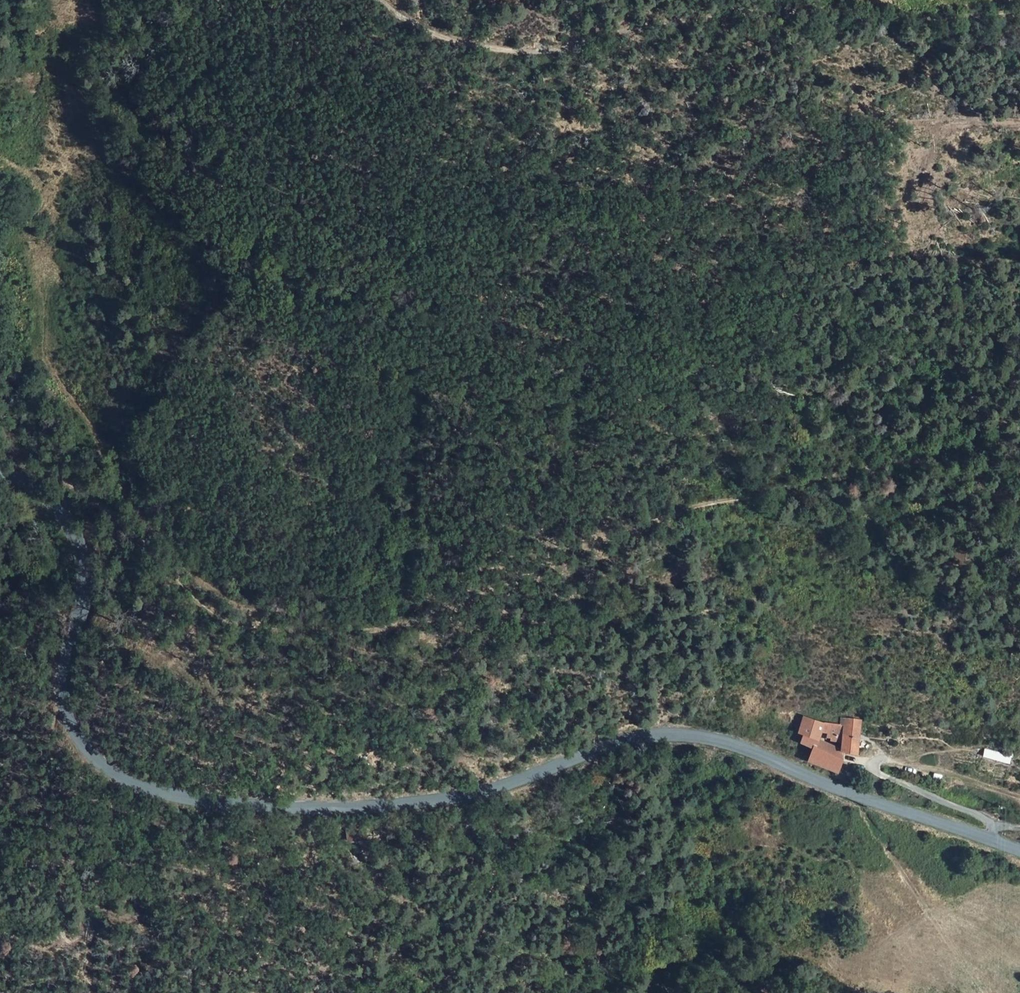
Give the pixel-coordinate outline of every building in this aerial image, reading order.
[(819,730),(822,722),(804,716),(797,733),(802,735),(799,744),(812,748),(816,738),(819,730)] [(843,753),(856,755),(860,721),(839,719),(838,723),(843,725),(842,734),(840,746),(839,752),(843,753)] [(843,725),(838,723),(822,722),(819,730),(842,734),(843,725)] [(916,740),(895,734),(893,741),(914,747),(916,740)] [(816,738),(812,748),(841,758),(843,753),(839,752),(840,746),(816,738)] [(841,758),(812,748),(807,761),(835,772),(841,758)] [(1008,765),(983,758),(981,765),(1006,772),(1008,765)]
